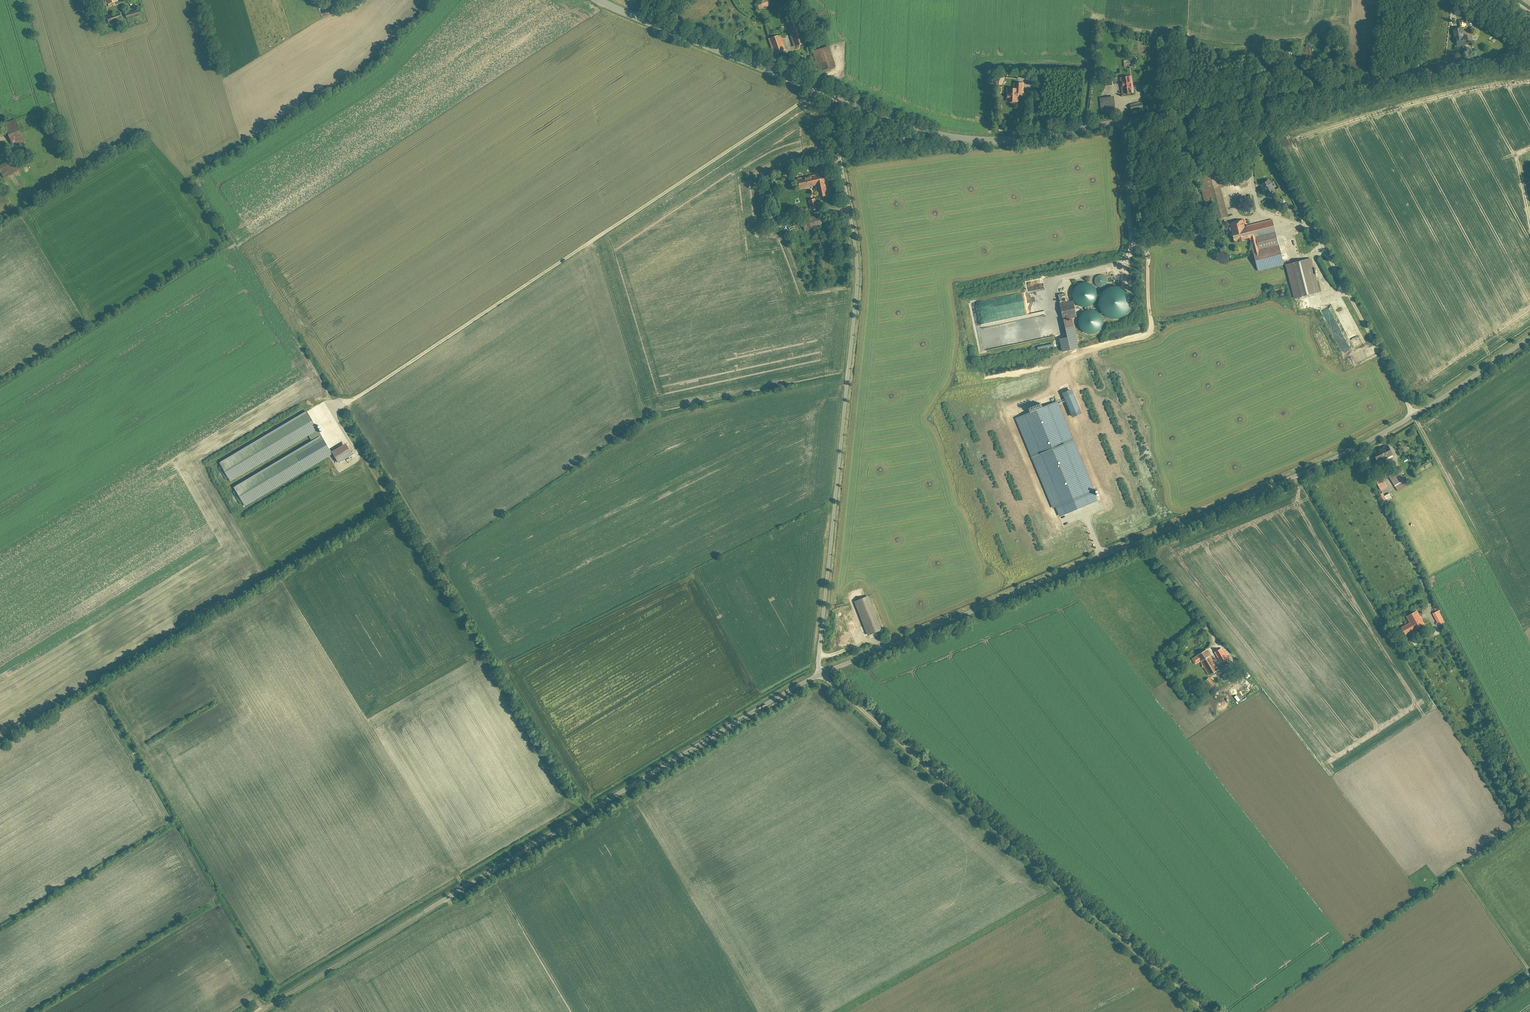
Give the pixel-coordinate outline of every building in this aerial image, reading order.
[(760,10),(770,7),(768,0),(765,0),(757,2),(760,10)] [(125,13),(127,19),(141,15),(139,9),(125,13)] [(107,16),(109,23),(123,18),(120,12),(107,16)] [(785,21),(793,46),(804,43),(797,18),(785,21)] [(1452,31),(1455,49),(1469,46),(1466,29),(1452,31)] [(767,36),(772,53),(782,51),(777,34),(767,36)] [(828,45),(811,51),(818,71),(835,65),(828,45)] [(1122,78),(1124,93),(1133,92),(1131,76),(1122,78)] [(1005,89),(1005,102),(1017,102),(1017,94),(1024,94),(1023,83),(1014,83),(1014,89),(1005,89)] [(1102,97),(1102,113),(1115,112),(1114,97),(1102,97)] [(5,125),(14,141),(25,135),(17,119),(5,125)] [(5,178),(18,170),(11,158),(0,165),(0,170),(5,178)] [(823,195),(822,186),(825,185),(822,172),(796,178),(798,190),(811,187),(813,197),(823,195)] [(1219,173),(1198,178),(1202,193),(1223,188),(1219,173)] [(1269,180),(1259,185),(1261,187),(1258,188),(1261,194),(1264,192),(1265,195),(1271,192),(1274,190),(1269,180)] [(1274,190),(1271,192),(1273,196),(1280,192),(1278,188),(1274,190)] [(806,201),(808,213),(818,211),(815,199),(806,201)] [(802,221),(805,231),(822,226),(819,216),(802,221)] [(1247,237),(1256,271),(1283,264),(1277,242),(1259,247),(1256,236),(1273,232),(1270,220),(1244,227),(1243,222),(1229,226),(1233,241),(1247,237)] [(1202,233),(1194,235),(1196,241),(1204,239),(1202,233)] [(1282,268),(1291,298),(1318,291),(1310,260),(1282,268)] [(1060,516),(1098,500),(1058,402),(1043,408),(1041,403),(1029,408),(1030,412),(1016,418),(1052,508),(1056,506),(1060,516)] [(311,412),(220,465),(231,483),(312,435),(316,441),(234,490),(245,508),(336,454),(311,412)] [(1373,452),(1378,461),(1393,454),(1389,445),(1373,452)] [(1367,454),(1361,457),(1370,475),(1376,472),(1367,454)] [(1400,468),(1394,472),(1397,477),(1403,473),(1400,468)] [(1395,475),(1389,479),(1396,490),(1402,486),(1395,475)] [(1374,480),(1379,491),(1385,488),(1379,477),(1374,480)] [(1383,496),(1385,501),(1391,498),(1389,493),(1383,496)] [(867,596),(853,601),(866,634),(880,628),(867,596)] [(1398,627),(1403,636),(1423,625),(1415,610),(1404,616),(1408,622),(1398,627)] [(1437,610),(1431,614),(1438,625),(1444,622),(1437,610)] [(1220,648),(1213,653),(1220,663),(1227,658),(1220,648)] [(1206,650),(1195,656),(1206,676),(1217,669),(1206,650)] [(1209,677),(1204,681),(1209,688),(1214,684),(1209,677)]
